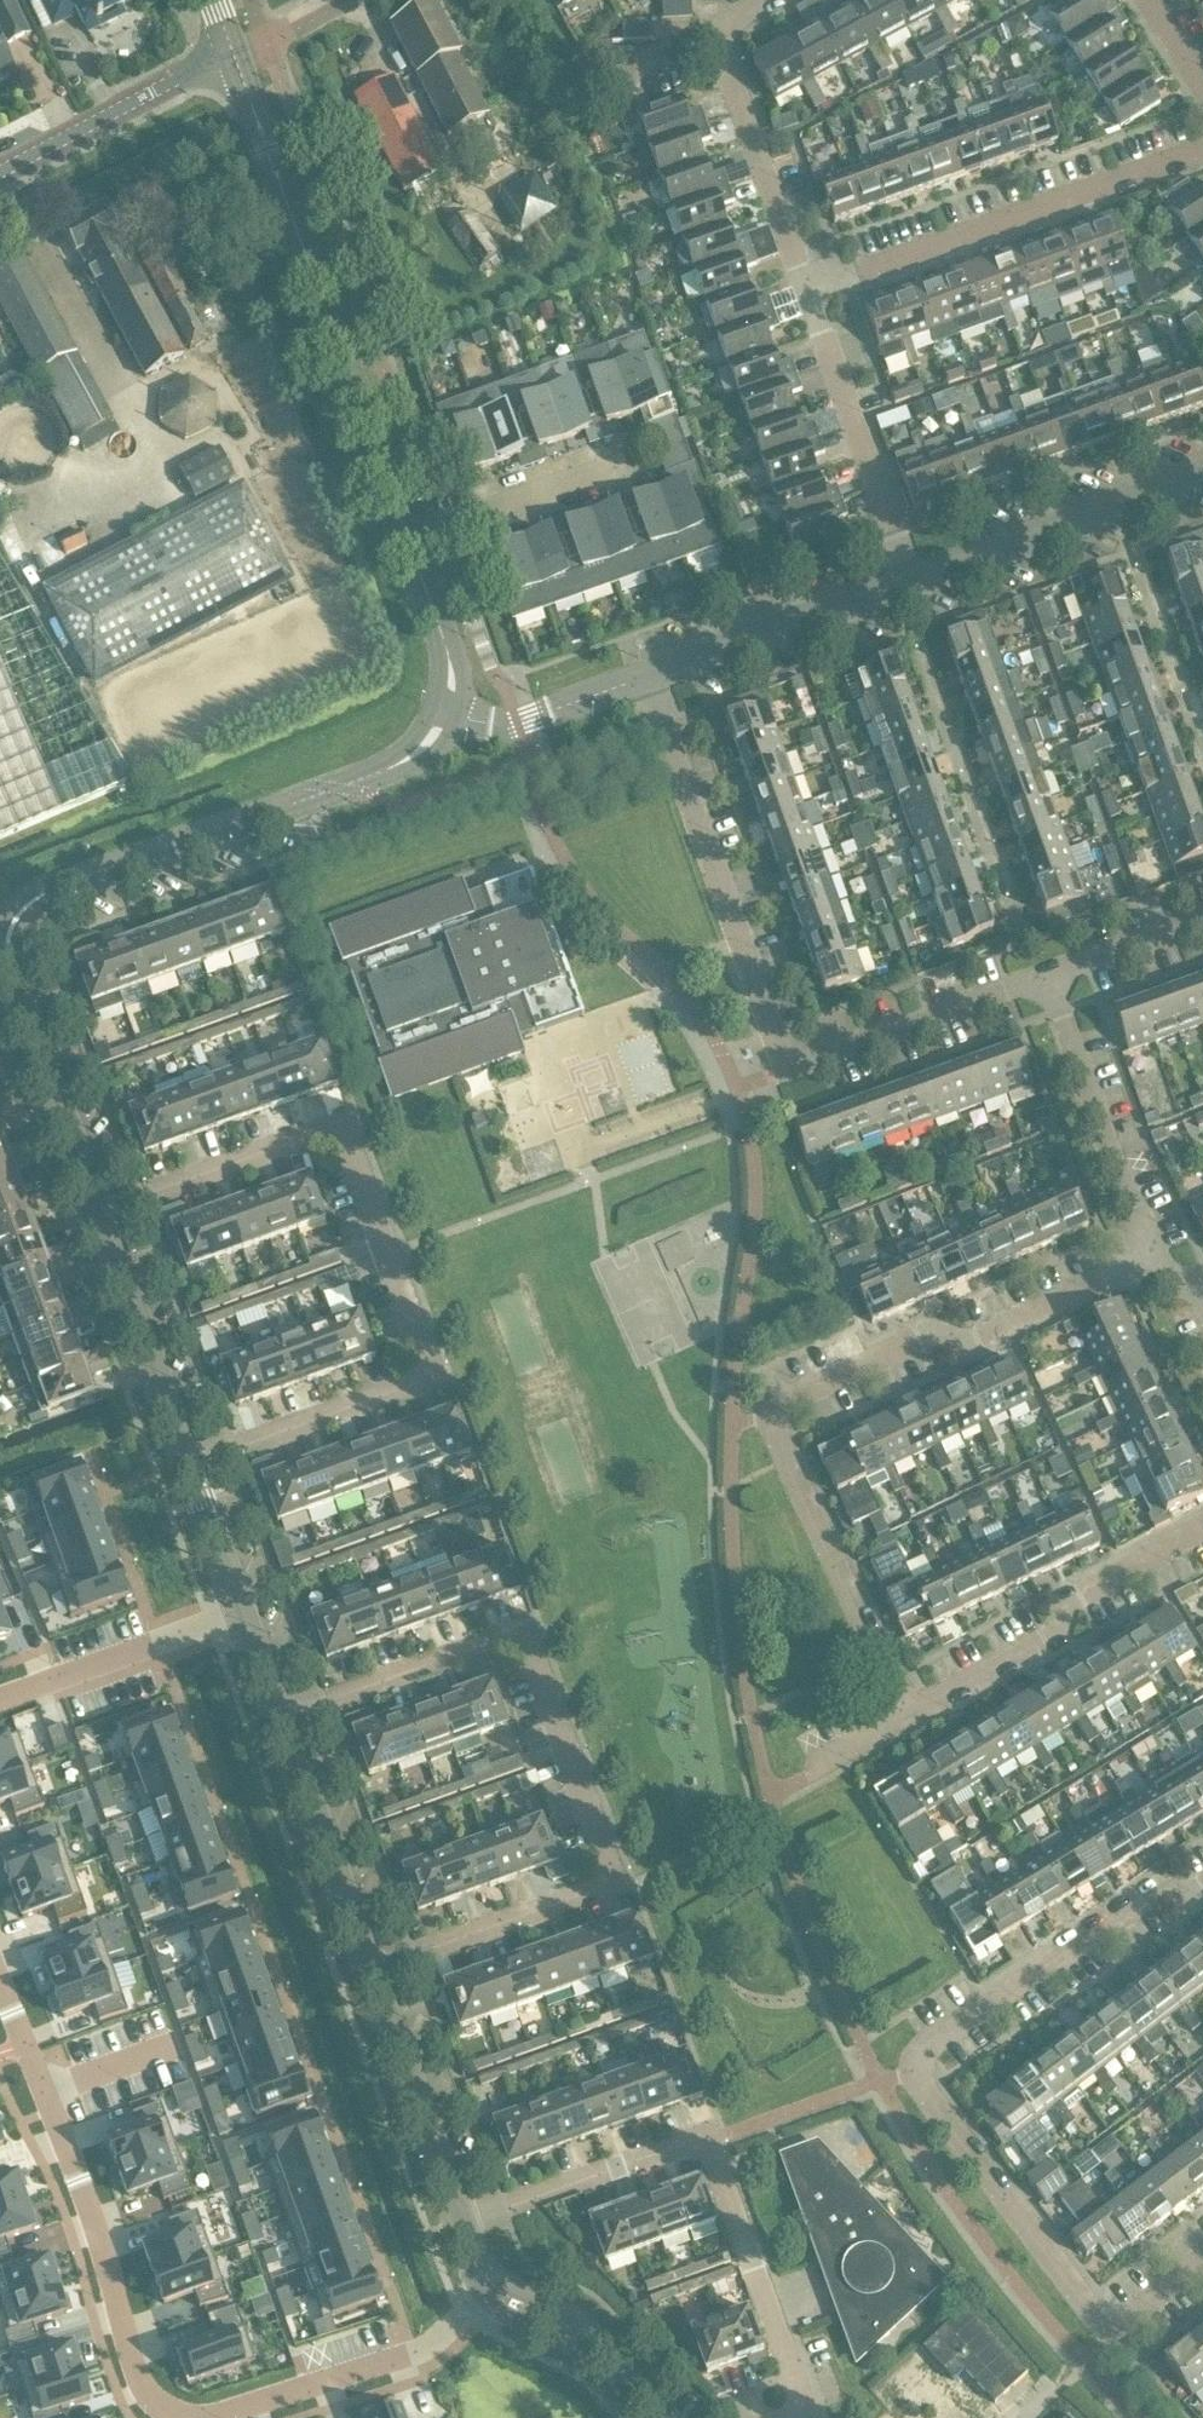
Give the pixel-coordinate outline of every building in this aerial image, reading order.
[(2,46),(6,44),(6,46),(28,35),(11,0),(0,0),(0,77),(14,71),(2,46)] [(135,0),(41,0),(54,26),(79,14),(93,44),(96,43),(91,32),(123,16),(119,8),(135,0)] [(692,20),(691,0),(662,1),(663,21),(692,20)] [(891,0),(868,0),(853,8),(874,48),(879,45),(907,30),(891,0)] [(934,0),(891,0),(907,30),(935,15),(941,26),(952,20),(946,9),(940,12),(934,0)] [(940,12),(946,9),(963,0),(934,0),(940,12)] [(1119,11),(1112,0),(1105,0),(1098,5),(1095,0),(1071,0),(1048,14),(1067,43),(1119,11)] [(488,115),(456,55),(460,53),(457,47),(457,39),(453,32),(447,26),(446,26),(435,5),(391,28),(448,136),(488,115)] [(874,48),(853,8),(819,26),(841,66),(869,51),(875,62),(886,56),(879,45),(874,48)] [(1124,47),(1115,32),(1127,25),(1119,11),(1067,43),(1084,71),(1124,47)] [(958,32),(952,20),(941,26),(948,38),(958,32)] [(652,42),(651,22),(622,23),(623,43),(652,42)] [(841,66),(819,26),(786,44),(808,84),(813,81),(841,66)] [(613,63),(612,43),(583,45),(584,60),(585,64),(613,63)] [(808,84),(786,44),(752,63),(774,102),(802,87),(809,98),(819,92),(813,81),(808,84)] [(1102,100),(1154,68),(1145,54),(1133,61),(1124,47),(1084,71),(1102,100)] [(892,68),(886,56),(875,62),(881,74),(892,68)] [(1120,129),(1160,104),(1150,89),(1162,81),(1154,68),(1102,100),(1120,129)] [(443,172),(393,76),(354,96),(385,156),(405,193),(443,172)] [(1017,96),(1012,83),(1002,87),(1007,100),(1017,96)] [(826,104),(819,92),(809,98),(815,110),(826,104)] [(1032,153),(1057,144),(1042,102),(1021,109),(1017,96),(1007,100),(1012,112),(1016,111),(1032,153)] [(706,124),(701,110),(687,115),(681,97),(637,113),(649,145),(706,124)] [(1012,112),(1007,100),(987,107),(1007,162),(1032,153),(1016,111),(1012,112)] [(967,114),(963,101),(953,105),(958,118),(967,114)] [(982,171),(1007,162),(987,107),(967,114),(958,118),(958,119),(962,130),(967,128),(982,171)] [(918,132),(914,119),(903,123),(908,135),(918,132)] [(962,130),(958,119),(938,127),(958,180),(982,171),(967,128),(962,130)] [(704,161),(698,145),(712,140),(706,124),(649,145),(660,177),(704,161)] [(958,180),(938,127),(919,133),(923,144),(918,146),(933,188),(958,180)] [(933,188),(918,146),(923,144),(919,133),(918,132),(908,135),(889,142),(909,197),(933,188)] [(869,150),(864,137),(855,140),(860,153),(869,150)] [(889,142),(869,150),(860,153),(864,166),(869,164),(885,206),(909,197),(889,142)] [(729,188),(724,173),(723,172),(710,177),(704,161),(660,177),(671,208),(729,188)] [(885,206),(869,164),(864,166),(844,173),(859,215),(885,206)] [(859,215),(844,173),(825,180),(820,167),(811,170),(815,184),(819,182),(834,224),(859,215)] [(1202,230),(1202,190),(1195,195),(1187,182),(1159,200),(1167,213),(1171,210),(1189,239),(1202,230)] [(726,224),(720,208),(734,203),(729,188),(671,208),(683,240),(726,224)] [(500,254),(459,194),(437,210),(478,270),(500,254)] [(184,357),(126,250),(117,233),(119,232),(106,207),(63,231),(76,255),(78,254),(88,272),(84,274),(91,288),(96,286),(146,379),(184,357)] [(1132,275),(1112,220),(1087,229),(1102,271),(1107,269),(1111,282),(1132,275)] [(746,235),(732,240),(726,224),(683,240),(685,245),(680,246),(677,250),(676,255),(679,264),(683,267),(688,268),(692,266),(694,271),(751,251),(746,235)] [(1102,271),(1087,229),(1062,238),(1077,280),(1081,292),(1101,284),(1101,285),(1111,282),(1107,269),(1102,271)] [(1189,239),(1202,260),(1202,230),(1189,239)] [(1077,280),(1062,238),(1037,246),(1053,289),(1057,287),(1077,280)] [(1053,289),(1037,246),(1013,255),(1028,298),(1048,291),(1052,303),(1062,300),(1057,287),(1053,289)] [(210,340),(193,308),(161,248),(141,259),(190,351),(210,340)] [(749,286),(743,271),(757,266),(751,251),(694,271),(705,302),(749,286)] [(120,433),(21,252),(0,263),(0,305),(40,379),(82,454),(120,433)] [(1028,298),(1013,255),(989,264),(1004,307),(999,308),(1003,321),(1013,317),(1009,305),(1028,298)] [(1004,307),(989,264),(964,273),(984,328),(1003,321),(999,308),(1004,307)] [(984,328),(964,273),(939,282),(958,337),(984,328)] [(958,337),(939,282),(914,291),(929,333),(930,333),(934,346),(958,337)] [(1111,282),(1101,285),(1106,298),(1116,295),(1111,282)] [(717,334),(774,313),(768,298),(755,303),(749,286),(705,302),(717,334)] [(929,333),(914,291),(890,300),(905,342),(910,340),(929,333)] [(214,298),(193,308),(210,340),(211,339),(230,329),(214,298)] [(905,342),(890,300),(864,309),(884,364),(905,356),(909,369),(919,366),(910,340),(905,342)] [(1066,313),(1062,300),(1052,303),(1057,316),(1066,313)] [(772,350),(766,333),(779,328),(774,313),(717,334),(728,366),(772,350)] [(1017,330),(1013,317),(1003,321),(1008,334),(1017,330)] [(661,393),(654,372),(641,337),(607,350),(630,416),(643,411),(651,422),(647,424),(657,450),(684,441),(668,396),(661,393)] [(1170,358),(1166,345),(1156,348),(1161,361),(1170,358)] [(630,416),(607,350),(573,362),(594,419),(603,416),(607,425),(614,422),(630,416)] [(797,376),(791,361),(777,366),(772,350),(728,366),(739,397),(797,376)] [(998,367),(994,357),(978,362),(982,373),(998,367)] [(1196,363),(1175,370),(1170,358),(1161,361),(1165,374),(1170,372),(1186,414),(1202,408),(1202,384),(1196,363)] [(1186,414),(1170,372),(1165,374),(1161,361),(1141,368),(1145,381),(1161,423),(1186,414)] [(594,419),(573,362),(539,374),(563,440),(587,432),(584,423),(594,419)] [(1121,376),(1116,363),(1107,366),(1112,379),(1121,376)] [(964,380),(959,367),(944,372),(948,385),(964,380)] [(563,440),(539,374),(506,386),(526,443),(536,440),(539,449),(563,440)] [(794,412),(788,396),(802,391),(797,376),(739,397),(750,428),(794,412)] [(1161,423),(1145,381),(1125,388),(1121,376),(1112,379),(1112,380),(1116,392),(1121,390),(1136,432),(1161,423)] [(184,440),(211,426),(213,396),(188,379),(159,392),(159,423),(184,440)] [(1072,393),(1067,380),(1058,384),(1062,397),(1072,393)] [(1112,441),(1136,432),(1121,390),(1116,392),(1112,380),(1092,387),(1112,441)] [(526,443),(506,386),(472,398),(496,465),(520,456),(517,447),(526,443)] [(1087,450),(1112,441),(1092,387),(1072,395),(1072,393),(1062,397),(1063,398),(1066,409),(1071,408),(1087,450)] [(910,399),(905,388),(890,393),(895,404),(910,399)] [(496,465),(472,398),(437,411),(458,468),(469,464),(472,473),(479,470),(496,465)] [(1023,411),(1018,398),(1009,401),(1013,414),(1023,411)] [(1062,459),(1087,450),(1071,408),(1066,409),(1063,398),(1043,405),(1062,459)] [(1038,467),(1062,459),(1043,405),(1023,411),(1013,414),(1018,427),(1022,425),(1038,467)] [(819,438),(814,424),(800,429),(794,412),(750,428),(762,459),(819,438)] [(974,429),(969,416),(959,419),(964,432),(974,429)] [(1038,467),(1022,425),(1018,427),(998,434),(1013,476),(1038,467)] [(1013,476),(998,434),(978,441),(974,429),(964,432),(969,445),(973,443),(988,485),(1013,476)] [(924,446),(920,433),(910,437),(915,449),(915,450),(924,446)] [(817,475),(811,459),(825,454),(819,438),(762,459),(773,491),(817,475)] [(939,503),(964,494),(949,452),(944,439),(924,446),(929,459),(924,461),(939,503)] [(717,547),(697,492),(700,486),(684,441),(657,450),(666,477),(670,476),(671,489),(659,493),(683,559),(717,547)] [(988,485),(973,443),(969,445),(949,452),(964,494),(988,485)] [(939,503),(924,461),(929,459),(924,446),(915,450),(915,449),(894,457),(914,512),(939,503)] [(194,500),(234,481),(219,450),(180,469),(194,500)] [(842,502),(836,487),(823,491),(817,475),(773,491),(784,522),(842,502)] [(96,682),(289,580),(241,489),(48,591),(96,682)] [(683,559),(659,493),(635,502),(638,511),(628,515),(649,572),(683,559)] [(840,539),(834,522),(847,517),(842,502),(784,522),(796,555),(840,539)] [(729,542),(759,531),(753,517),(741,521),(737,511),(735,505),(718,511),(720,517),(729,542)] [(649,572),(628,515),(619,518),(615,509),(591,518),(615,584),(649,572)] [(615,584),(591,518),(567,526),(570,535),(561,539),(581,596),(615,584)] [(66,555),(86,545),(79,531),(60,540),(66,555)] [(581,596),(561,539),(551,542),(548,533),(524,542),(548,608),(581,596)] [(548,608),(524,542),(500,551),(503,559),(492,563),(513,620),(548,608)] [(1167,561),(1177,588),(1202,578),(1202,548),(1167,561)] [(134,783),(0,559),(0,840),(134,783)] [(1124,606),(1115,580),(1103,584),(1098,571),(1069,581),(1083,620),(1124,606)] [(1177,588),(1185,612),(1202,605),(1202,578),(1177,588)] [(1044,605),(1039,592),(1029,596),(1034,609),(1044,605)] [(1027,612),(1022,598),(1012,602),(1017,615),(1027,612)] [(1185,612),(1194,637),(1202,633),(1202,605),(1185,612)] [(1133,631),(1124,606),(1083,620),(1092,645),(1133,631)] [(996,652),(987,626),(982,612),(953,623),(958,637),(946,641),(956,667),(996,652)] [(1142,656),(1133,631),(1092,645),(1102,671),(1142,656)] [(1202,660),(1202,633),(1194,637),(1202,661),(1202,660)] [(1063,656),(1058,644),(1048,648),(1052,660),(1063,656)] [(1045,662),(1041,650),(1031,654),(1035,666),(1045,662)] [(903,685),(894,660),(882,664),(877,651),(849,661),(862,699),(903,685)] [(1005,676),(996,652),(956,667),(964,691),(1005,676)] [(1067,668),(1063,656),(1052,660),(1056,672),(1067,668)] [(1151,680),(1142,656),(1102,671),(1110,695),(1151,680)] [(1050,674),(1045,662),(1035,666),(1039,678),(1050,674)] [(823,685),(818,671),(808,675),(813,689),(823,685)] [(1025,697),(1016,672),(1005,676),(964,691),(973,716),(1014,701),(1025,697)] [(806,691),(801,678),(791,681),(796,695),(806,691)] [(1160,704),(1151,680),(1110,695),(1119,719),(1160,704)] [(912,710),(903,685),(862,699),(871,724),(912,710)] [(775,731),(766,706),(761,692),(733,702),(738,716),(725,720),(735,746),(775,731)] [(1080,705),(1076,693),(1065,697),(1070,709),(1080,705)] [(1063,711),(1059,699),(1049,703),(1053,715),(1063,711)] [(1023,726),(1014,701),(973,716),(982,741),(1034,722),(1023,726)] [(1168,729),(1160,704),(1119,719),(1128,744),(1168,729)] [(1084,717),(1080,705),(1070,709),(1074,721),(1084,717)] [(921,735),(912,710),(871,724),(881,750),(921,735)] [(1067,723),(1063,711),(1053,715),(1057,727),(1067,723)] [(1043,746),(1034,722),(982,741),(991,765),(1031,750),(1043,746)] [(841,736),(837,724),(827,727),(831,739),(841,736)] [(1177,754),(1168,729),(1128,744),(1137,768),(1177,754)] [(824,742),(820,730),(810,733),(814,745),(824,742)] [(784,756),(775,731),(735,746),(728,749),(733,763),(740,761),(744,771),(784,756)] [(930,759),(921,735),(881,750),(889,774),(930,759)] [(846,748),(841,736),(831,739),(836,751),(846,748)] [(829,754),(824,742),(814,745),(819,757),(829,754)] [(1094,756),(1090,743),(1080,747),(1084,759),(1094,756)] [(1084,759),(1080,747),(1070,751),(1074,763),(1084,759)] [(1040,775),(1031,750),(991,765),(1000,790),(1040,775)] [(1186,779),(1177,754),(1137,768),(1146,793),(1186,779)] [(793,781),(784,756),(744,771),(752,795),(793,781)] [(1098,768),(1094,756),(1084,759),(1088,771),(1098,768)] [(939,784),(930,759),(889,774),(898,798),(939,784)] [(1088,771),(1084,759),(1074,763),(1078,775),(1088,771)] [(859,785),(855,773),(845,776),(849,788),(859,785)] [(1049,800),(1040,775),(1000,790),(1009,815),(1049,800)] [(842,791),(838,779),(828,782),(832,795),(842,791)] [(1195,803),(1186,779),(1146,793),(1155,818),(1195,803)] [(802,805),(793,781),(752,795),(761,820),(802,805)] [(948,809),(939,784),(898,798),(907,823),(948,809)] [(863,797),(859,785),(849,788),(853,800),(863,797)] [(846,803),(842,791),(832,795),(836,807),(846,803)] [(1116,804),(1111,792),(1101,796),(1106,808),(1116,804)] [(1099,811),(1094,798),(1084,802),(1089,814),(1099,811)] [(1058,825),(1049,800),(1009,815),(1018,840),(1058,825)] [(1195,803),(1155,818),(1163,842),(1202,828),(1202,825),(1195,803)] [(1120,816),(1116,804),(1106,808),(1110,820),(1120,816)] [(811,830),(802,805),(761,820),(770,844),(811,830)] [(956,833),(948,809),(907,823),(916,848),(956,833)] [(1103,822),(1099,811),(1089,814),(1093,826),(1103,822)] [(873,835),(869,823),(859,826),(863,839),(873,835)] [(1067,849),(1058,825),(1018,840),(1027,864),(1067,849)] [(863,839),(859,826),(849,830),(854,842),(863,839)] [(1163,842),(1178,883),(1179,882),(1202,873),(1202,828),(1163,842)] [(819,854),(811,830),(770,844),(779,869),(819,854)] [(965,858),(956,833),(916,848),(925,873),(965,858)] [(877,847),(873,835),(863,839),(868,851),(877,847)] [(868,851),(863,839),(854,842),(858,854),(868,851)] [(1133,854),(1129,841),(1119,845),(1123,857),(1133,854)] [(1116,860),(1112,847),(1102,851),(1106,863),(1116,860)] [(1076,874),(1067,849),(1027,864),(1035,888),(1076,874)] [(828,879),(819,854),(779,869),(788,894),(828,879)] [(1138,865),(1133,854),(1123,857),(1128,869),(1138,865)] [(974,883),(965,858),(925,873),(934,898),(974,883)] [(1121,872),(1116,860),(1106,863),(1111,875),(1121,872)] [(895,884),(890,872),(880,875),(885,888),(895,884)] [(378,1066),(385,1086),(391,1102),(392,1102),(391,1100),(523,1053),(524,1054),(525,1054),(520,1039),(584,1016),(532,873),(468,896),(463,880),(461,881),(462,882),(330,930),(330,928),(328,929),(341,965),(346,964),(382,1064),(378,1066)] [(1050,928),(1090,914),(1076,874),(1035,888),(1050,928)] [(878,890),(873,878),(863,882),(868,894),(878,890)] [(837,904),(828,879),(788,894),(797,919),(837,904)] [(983,907),(974,883),(934,898),(943,922),(983,907)] [(899,896),(895,884),(885,888),(889,900),(899,896)] [(882,902),(878,890),(868,894),(872,906),(882,902)] [(284,935),(268,891),(256,895),(254,899),(241,904),(256,945),(284,935)] [(256,945),(241,904),(228,908),(224,907),(213,911),(229,955),(256,945)] [(846,929),(837,904),(797,919),(806,943),(846,929)] [(992,933),(983,907),(943,922),(934,925),(943,951),(992,933)] [(229,955),(213,911),(201,915),(199,919),(187,923),(202,965),(229,955)] [(912,933),(908,921),(898,925),(902,937),(912,933)] [(202,965),(187,923),(174,928),(170,926),(158,930),(174,975),(202,965)] [(895,939),(891,927),(881,931),(885,943),(895,939)] [(855,953),(846,929),(806,943),(815,968),(855,953)] [(174,975),(158,930),(147,934),(145,938),(132,943),(147,985),(174,975)] [(917,945),(912,933),(902,937),(907,949),(917,945)] [(900,951),(895,939),(885,943),(890,955),(900,951)] [(147,985),(132,943),(119,948),(115,946),(104,950),(119,994),(147,985)] [(119,994),(104,950),(92,954),(90,958),(76,963),(82,978),(80,982),(86,999),(90,1001),(91,1005),(95,1016),(123,1006),(119,994)] [(864,979),(855,953),(815,968),(824,994),(864,979)] [(1188,985),(1202,1025),(1202,980),(1188,985)] [(277,1002),(305,992),(302,984),(274,994),(277,1002)] [(1202,1025),(1188,985),(1164,994),(1178,1034),(1202,1025)] [(249,1012),(277,1002),(274,994),(246,1004),(249,1012)] [(1178,1034),(1164,994),(1139,1003),(1154,1043),(1178,1034)] [(282,1016),(310,1006),(307,998),(279,1008),(282,1016)] [(1154,1043),(1139,1003),(1113,1012),(1128,1052),(1154,1043)] [(249,1012),(246,1004),(219,1014),(222,1022),(249,1012)] [(254,1026),(282,1016),(279,1008),(251,1018),(254,1026)] [(222,1022),(219,1014),(192,1023),(195,1032),(222,1022)] [(227,1036),(254,1026),(251,1018),(224,1028),(227,1036)] [(195,1032),(192,1023),(164,1033),(167,1041),(195,1032)] [(200,1046),(227,1036),(224,1028),(197,1038),(200,1046)] [(140,1051),(167,1041),(164,1033),(137,1043),(140,1051)] [(172,1055),(200,1046),(197,1038),(169,1048),(172,1055)] [(339,1086),(328,1055),(323,1042),(295,1052),(309,1093),(322,1089),(326,1091),(339,1086)] [(99,1066),(129,1055),(140,1051),(137,1043),(114,1051),(112,1046),(94,1053),(99,1066)] [(1032,1087),(1021,1055),(1018,1046),(991,1056),(1006,1096),(1032,1087)] [(145,1065),(172,1055),(169,1048),(142,1057),(145,1065)] [(309,1093),(295,1052),(267,1062),(283,1106),(295,1102),(296,1098),(309,1093)] [(1006,1096),(991,1056),(967,1064),(982,1105),(1006,1096)] [(117,1075),(145,1065),(142,1057),(114,1067),(117,1075)] [(283,1106),(267,1062),(240,1072),(255,1113),(267,1108),(272,1110),(283,1106)] [(982,1105),(967,1064),(943,1073),(957,1114),(982,1105)] [(228,1126),(212,1081),(209,1072),(204,1070),(185,1077),(182,1082),(185,1091),(200,1132),(213,1128),(217,1130),(228,1126)] [(255,1113),(240,1072),(212,1081),(228,1126),(240,1121),(242,1117),(255,1113)] [(957,1114),(943,1073),(918,1082),(932,1123),(957,1114)] [(834,1158),(932,1123),(918,1082),(820,1117),(834,1158)] [(13,1100),(9,1090),(0,1093),(0,1105),(13,1100)] [(200,1132),(185,1091),(158,1101),(174,1145),(185,1141),(187,1137),(200,1132)] [(1201,1096),(1189,1101),(1193,1111),(1202,1107),(1202,1102),(1201,1096)] [(2,1117),(17,1111),(13,1100),(0,1105),(0,1116),(2,1117)] [(174,1145),(158,1101),(130,1111),(131,1115),(129,1119),(135,1136),(139,1138),(145,1153),(158,1148),(162,1149),(174,1145)] [(1161,1123),(1157,1113),(1144,1118),(1147,1128),(1161,1123)] [(1194,1118),(1198,1128),(1202,1126),(1202,1115),(1194,1118)] [(834,1158),(820,1117),(794,1127),(808,1167),(834,1158)] [(1055,1129),(1052,1119),(1038,1125),(1042,1135),(1055,1129)] [(1132,1131),(1129,1123),(1120,1126),(1124,1134),(1132,1131)] [(1167,1140),(1163,1130),(1150,1135),(1153,1145),(1167,1140)] [(32,1152),(28,1142),(12,1147),(11,1153),(5,1155),(4,1151),(6,1150),(1,1134),(0,1135),(0,1164),(32,1152)] [(1011,1147),(1007,1137),(995,1142),(999,1152),(1011,1147)] [(999,1152),(995,1142),(983,1147),(987,1156),(999,1152)] [(14,1171),(11,1172),(10,1167),(16,1165),(20,1169),(36,1163),(32,1152),(0,1164),(0,1193),(20,1186),(14,1171)] [(962,1166),(958,1156),(946,1161),(950,1171),(962,1166)] [(950,1171),(946,1161),(934,1166),(938,1176),(950,1171)] [(1088,1227),(1069,1185),(1073,1183),(1067,1171),(1057,1175),(1063,1186),(1044,1195),(1063,1238),(1088,1227)] [(325,1212),(322,1203),(318,1201),(309,1176),(297,1181),(295,1185),(282,1189),(297,1231),(325,1221),(324,1216),(325,1212)] [(914,1185),(910,1176),(897,1180),(901,1190),(914,1185)] [(901,1190),(897,1180),(886,1185),(890,1195),(901,1190)] [(1020,1192),(1014,1180),(1005,1184),(1010,1196),(1020,1192)] [(51,1204),(47,1194),(31,1199),(30,1205),(24,1207),(23,1202),(25,1201),(20,1186),(0,1193),(0,1222),(51,1204)] [(297,1231),(282,1189),(269,1194),(265,1192),(254,1196),(270,1241),(297,1231)] [(1039,1249),(1020,1205),(1025,1203),(1020,1192),(1010,1196),(1015,1208),(996,1216),(1015,1260),(1039,1249)] [(865,1205),(861,1195),(849,1199),(853,1209),(865,1205)] [(1063,1238),(1044,1195),(1025,1203),(1020,1205),(1039,1249),(1063,1238)] [(270,1241),(254,1196),(242,1200),(240,1204),(227,1209),(243,1250),(270,1241)] [(853,1209),(849,1199),(837,1204),(841,1214),(853,1209)] [(1190,1205),(1202,1233),(1202,1199),(1190,1205)] [(972,1213),(966,1201),(957,1206),(962,1218),(972,1213)] [(33,1223),(30,1224),(28,1219),(34,1217),(39,1221),(54,1215),(51,1204),(0,1222),(0,1251),(38,1237),(33,1223)] [(243,1250),(227,1209),(215,1214),(211,1212),(199,1216),(215,1260),(243,1250)] [(992,1270),(972,1227),(977,1225),(972,1213),(962,1218),(967,1229),(947,1238),(967,1281),(992,1270)] [(215,1260),(199,1216),(188,1220),(186,1224),(172,1229),(177,1244),(175,1248),(182,1265),(186,1267),(187,1270),(215,1260)] [(996,1216),(977,1225),(972,1227),(992,1270),(1015,1260),(996,1216)] [(924,1235),(919,1223),(909,1227),(914,1239),(924,1235)] [(944,1292),(924,1248),(929,1246),(924,1235),(914,1239),(920,1250),(901,1259),(920,1302),(944,1292)] [(69,1256),(66,1246),(50,1251),(49,1257),(43,1259),(41,1254),(44,1253),(38,1237),(0,1251),(0,1281),(69,1256)] [(947,1238),(929,1246),(924,1248),(944,1292),(967,1281),(947,1238)] [(871,1244),(861,1249),(866,1258),(867,1260),(876,1256),(871,1244)] [(341,1264),(336,1251),(308,1261),(310,1266),(313,1275),(341,1264)] [(52,1275),(49,1276),(47,1271),(53,1269),(58,1273),(73,1267),(69,1256),(0,1281),(0,1299),(4,1309),(57,1290),(52,1275)] [(896,1313),(877,1269),(881,1267),(876,1256),(867,1260),(866,1258),(839,1269),(850,1293),(856,1290),(871,1324),(896,1313)] [(920,1302),(901,1259),(881,1267),(877,1269),(896,1313),(920,1302)] [(286,1284),(313,1275),(310,1266),(283,1276),(286,1284)] [(320,1293),(357,1280),(353,1267),(315,1280),(320,1293)] [(258,1294),(286,1284),(283,1276),(255,1286),(258,1294)] [(320,1293),(315,1280),(288,1290),(291,1298),(317,1289),(320,1293)] [(231,1304),(258,1294),(255,1286),(228,1296),(231,1304)] [(13,1335),(88,1308),(84,1298),(69,1303),(67,1309),(61,1311),(60,1306),(63,1305),(57,1290),(4,1309),(13,1335)] [(263,1308),(291,1298),(288,1290),(260,1300),(263,1308)] [(203,1314),(231,1304),(228,1296),(200,1306),(203,1314)] [(236,1318),(263,1308),(260,1300),(233,1310),(236,1318)] [(1087,1349),(1130,1329),(1119,1304),(1077,1324),(1075,1320),(1062,1326),(1067,1336),(1078,1331),(1087,1349)] [(76,1342),(70,1327),(67,1328),(66,1323),(72,1321),(76,1324),(92,1319),(88,1308),(13,1335),(23,1361),(76,1342)] [(208,1328),(236,1318),(233,1310),(205,1320),(208,1328)] [(375,1358),(366,1334),(361,1319),(359,1314),(342,1320),(331,1324),(346,1366),(358,1361),(363,1363),(375,1358)] [(346,1366),(331,1324),(303,1334),(319,1378),(331,1374),(333,1370),(346,1366)] [(1142,1353),(1130,1329),(1087,1349),(1096,1368),(1098,1373),(1142,1353)] [(319,1378),(303,1334),(276,1344),(291,1386),(304,1381),(308,1383),(319,1378)] [(32,1386),(107,1360),(103,1349),(87,1355),(86,1361),(80,1363),(79,1358),(81,1357),(76,1342),(23,1361),(32,1386)] [(291,1386),(276,1344),(249,1354),(265,1398),(276,1394),(278,1390),(291,1386)] [(1153,1376),(1142,1353),(1098,1373),(1096,1368),(1085,1373),(1089,1383),(1100,1378),(1110,1397),(1153,1376)] [(265,1398),(249,1354),(221,1364),(222,1368),(220,1372),(226,1389),(230,1391),(236,1405),(249,1400),(253,1402),(265,1398)] [(95,1395),(89,1379),(86,1380),(84,1375),(91,1373),(95,1376),(111,1371),(107,1360),(32,1386),(41,1414),(95,1395)] [(1030,1401),(1011,1360),(987,1372),(1007,1414),(1025,1405),(1030,1416),(1040,1411),(1034,1399),(1030,1401)] [(1007,1414),(987,1372),(963,1383),(983,1425),(988,1422),(1007,1414)] [(1089,1383),(1085,1373),(1073,1379),(1078,1388),(1089,1383)] [(1164,1400),(1153,1376),(1110,1397),(1118,1415),(1121,1420),(1164,1400)] [(983,1425),(963,1383),(939,1394),(959,1436),(978,1427),(983,1438),(993,1434),(988,1422),(983,1425)] [(959,1436),(939,1394),(916,1405),(935,1447),(940,1445),(959,1436)] [(1175,1423),(1164,1400),(1121,1420),(1118,1415),(1107,1421),(1111,1430),(1123,1425),(1132,1444),(1175,1423)] [(935,1447),(916,1405),(892,1416),(912,1458),(931,1449),(936,1461),(945,1456),(940,1445),(935,1447)] [(471,1454),(455,1409),(442,1414),(441,1418),(428,1423),(443,1464),(471,1454)] [(912,1458),(892,1416),(868,1427),(888,1469),(893,1467),(912,1458)] [(1111,1430),(1107,1421),(1095,1426),(1100,1436),(1111,1430)] [(443,1464),(428,1423),(415,1427),(411,1425),(399,1429),(415,1474),(443,1464)] [(1186,1447),(1175,1423),(1132,1444),(1140,1463),(1143,1468),(1186,1447)] [(888,1469),(868,1427),(845,1438),(865,1480),(883,1472),(889,1483),(898,1478),(893,1467),(888,1469)] [(415,1474),(399,1429),(388,1434),(386,1438),(373,1442),(388,1484),(415,1474)] [(998,1445),(993,1434),(983,1438),(989,1450),(998,1445)] [(865,1480),(845,1438),(817,1452),(852,1526),(880,1513),(865,1480)] [(388,1484),(373,1442),(360,1447),(356,1445),(345,1449),(361,1494),(388,1484)] [(1088,1447),(1071,1455),(1077,1467),(1094,1459),(1088,1447)] [(1197,1471),(1186,1447),(1143,1468),(1140,1463),(1129,1468),(1134,1478),(1143,1497),(1197,1471)] [(361,1494),(345,1449),(333,1453),(331,1457),(319,1462),(333,1503),(361,1494)] [(951,1467),(945,1456),(936,1461),(941,1472),(951,1467)] [(55,1462),(60,1474),(75,1468),(71,1457),(55,1462)] [(306,1513),(290,1469),(279,1473),(275,1461),(271,1459),(254,1465),(252,1469),(259,1488),(263,1490),(266,1489),(268,1497),(266,1501),(273,1518),(277,1520),(278,1523),(306,1513)] [(333,1503),(319,1462),(306,1467),(302,1465),(290,1469),(306,1513),(333,1503)] [(60,1474),(23,1487),(33,1516),(44,1512),(43,1510),(90,1494),(85,1482),(90,1480),(85,1465),(75,1468),(60,1474)] [(1134,1478),(1129,1468),(1118,1474),(1122,1483),(1134,1478)] [(1202,1498),(1202,1483),(1197,1471),(1143,1497),(1151,1515),(1148,1516),(1154,1530),(1170,1523),(1167,1515),(1202,1498)] [(904,1490),(898,1478),(889,1483),(894,1494),(904,1490)] [(458,1508),(487,1497),(484,1490),(456,1500),(458,1508)] [(1099,1547),(1080,1507),(1084,1505),(1078,1492),(1068,1497),(1074,1508),(1055,1517),(1075,1559),(1099,1547)] [(90,1494),(43,1510),(44,1512),(52,1535),(53,1536),(99,1520),(90,1494)] [(431,1517),(458,1508),(456,1500),(428,1510),(431,1517)] [(464,1522),(492,1511),(489,1503),(461,1514),(464,1522)] [(1031,1515),(1026,1503),(1016,1508),(1021,1519),(1031,1515)] [(404,1527),(431,1517),(428,1510),(401,1519),(404,1527)] [(1114,1511),(1100,1517),(1106,1530),(1120,1524),(1114,1511)] [(436,1531),(464,1522),(461,1514),(433,1523),(436,1531)] [(1051,1570),(1031,1528),(1036,1526),(1031,1515),(1021,1519),(1027,1530),(1007,1539),(1027,1581),(1051,1570)] [(1055,1517),(1036,1526),(1031,1528),(1051,1570),(1075,1559),(1055,1517)] [(377,1537),(404,1527),(401,1519),(374,1529),(377,1537)] [(52,1535),(42,1539),(51,1566),(108,1546),(99,1520),(53,1536),(52,1535)] [(409,1541),(436,1531),(433,1523),(406,1533),(409,1541)] [(984,1537),(978,1525),(969,1530),(974,1542),(984,1537)] [(349,1547),(377,1537),(374,1529),(346,1539),(349,1547)] [(20,1532),(6,1538),(12,1551),(26,1546),(20,1532)] [(382,1551),(409,1541),(406,1533),(379,1543),(382,1551)] [(1004,1592),(984,1550),(989,1548),(984,1537),(974,1542),(979,1553),(961,1561),(981,1603),(1004,1592)] [(349,1547),(346,1539),(319,1549),(322,1557),(349,1547)] [(1027,1581),(1007,1539),(989,1548),(984,1550),(1004,1592),(1027,1581)] [(354,1561),(382,1551),(379,1543),(351,1553),(354,1561)] [(26,1546),(12,1551),(18,1565),(31,1559),(26,1546)] [(108,1546),(51,1566),(61,1592),(118,1572),(108,1546)] [(520,1592),(505,1547),(476,1557),(491,1599),(504,1594),(508,1596),(520,1592)] [(936,1559),(931,1548),(922,1552),(927,1564),(936,1559)] [(294,1567),(322,1557),(319,1549),(291,1559),(294,1567)] [(934,1626),(914,1583),(898,1551),(870,1564),(905,1639),(934,1626)] [(327,1571),(354,1561),(351,1553),(324,1563),(327,1571)] [(449,1567),(445,1556),(418,1566),(437,1619),(449,1614),(453,1616),(465,1612),(449,1567)] [(491,1599),(476,1557),(449,1567),(465,1612),(477,1608),(479,1604),(491,1599)] [(956,1615),(937,1573),(942,1570),(936,1559),(927,1564),(932,1575),(914,1583),(934,1626),(956,1615)] [(961,1561),(942,1570),(937,1573),(956,1615),(981,1603),(961,1561)] [(299,1581),(327,1571),(324,1563),(296,1573),(299,1581)] [(424,1623),(437,1619),(418,1566),(390,1576),(394,1587),(410,1631),(422,1627),(424,1623)] [(118,1572),(61,1592),(70,1619),(132,1597),(127,1582),(122,1584),(118,1572)] [(0,1574),(0,1607),(13,1601),(2,1573),(0,1574)] [(41,1583),(28,1589),(34,1602),(47,1597),(41,1583)] [(410,1631),(394,1587),(367,1597),(382,1638),(395,1634),(399,1636),(410,1631)] [(47,1597),(34,1602),(39,1616),(53,1610),(47,1597)] [(382,1638),(367,1597),(340,1607),(356,1651),(367,1647),(369,1643),(382,1638)] [(356,1651),(340,1607),(312,1617),(313,1621),(311,1625),(317,1642),(321,1644),(326,1658),(340,1653),(344,1655),(356,1651)] [(11,1637),(0,1611),(0,1642),(11,1637)] [(1193,1652),(1169,1612),(1146,1626),(1170,1666),(1174,1663),(1193,1652)] [(1170,1666),(1146,1626),(1123,1640),(1148,1679),(1165,1669),(1171,1679),(1181,1673),(1174,1663),(1170,1666)] [(1148,1679),(1123,1640),(1101,1653),(1125,1693),(1129,1690),(1133,1696),(1151,1685),(1147,1679),(1148,1679)] [(1125,1693),(1101,1653),(1079,1667),(1103,1706),(1120,1696),(1127,1706),(1136,1701),(1133,1696),(1129,1690),(1125,1693)] [(1103,1707),(1078,1667),(1056,1680),(1080,1720),(1085,1717),(1103,1707)] [(1187,1684),(1181,1673),(1171,1679),(1178,1690),(1187,1684)] [(1080,1720),(1056,1680),(1034,1694),(1058,1734),(1076,1723),(1082,1733),(1091,1728),(1085,1717),(1080,1720)] [(507,1717),(504,1709),(500,1707),(491,1682),(479,1686),(477,1690),(464,1695),(479,1736),(507,1726),(505,1721),(507,1717)] [(1058,1734),(1034,1694),(1012,1708),(1036,1747),(1040,1744),(1058,1734)] [(479,1736),(464,1695),(451,1700),(447,1698),(436,1702),(453,1750),(456,1758),(483,1748),(479,1736)] [(1143,1711),(1136,1701),(1127,1706),(1134,1717),(1143,1711)] [(453,1750),(436,1702),(424,1706),(422,1710),(409,1715),(424,1756),(426,1760),(426,1759),(430,1761),(431,1762),(451,1755),(450,1754),(453,1750)] [(1036,1747),(1012,1708),(989,1721),(1013,1761),(1031,1750),(1038,1761),(1047,1755),(1040,1744),(1036,1747)] [(174,1713),(123,1731),(132,1758),(179,1742),(175,1730),(179,1728),(174,1713)] [(397,1766),(381,1721),(371,1725),(367,1716),(363,1713),(346,1720),(343,1724),(349,1741),(353,1743),(357,1742),(359,1749),(357,1753),(364,1770),(368,1772),(369,1776),(397,1766)] [(424,1756),(409,1715),(397,1719),(393,1717),(381,1721),(397,1766),(424,1756)] [(1013,1761),(989,1721),(966,1735),(991,1775),(996,1772),(1013,1761)] [(63,1725),(47,1731),(55,1755),(72,1749),(63,1725)] [(1098,1739),(1091,1728),(1082,1733),(1089,1744),(1098,1739)] [(0,1742),(0,1774),(29,1764),(18,1735),(0,1742)] [(991,1775),(966,1735),(945,1748),(969,1788),(986,1777),(993,1788),(1002,1782),(996,1772),(991,1775)] [(179,1742),(132,1758),(141,1783),(142,1784),(188,1768),(179,1742)] [(969,1788),(945,1748),(922,1762),(946,1802),(951,1799),(969,1788)] [(1174,1764),(1168,1753),(1159,1758),(1165,1769),(1174,1764)] [(1053,1766),(1047,1755),(1038,1761),(1044,1771),(1053,1766)] [(97,1756),(84,1760),(89,1774),(102,1769),(97,1756)] [(523,1770),(518,1757),(490,1767),(492,1772),(495,1780),(523,1770)] [(1198,1763),(1194,1757),(1177,1767),(1181,1774),(1176,1777),(1200,1817),(1202,1815),(1202,1771),(1198,1763)] [(946,1802),(922,1762),(900,1775),(924,1815),(942,1804),(948,1815),(957,1809),(951,1799),(946,1802)] [(0,1774),(0,1806),(10,1803),(15,1818),(44,1808),(29,1764),(0,1774)] [(1200,1817),(1176,1777),(1181,1774),(1177,1767),(1174,1764),(1165,1769),(1167,1773),(1150,1784),(1154,1790),(1178,1830),(1200,1817)] [(141,1783),(130,1787),(141,1816),(152,1812),(151,1810),(197,1794),(188,1768),(142,1784),(141,1783)] [(468,1790),(495,1780),(492,1772),(465,1782),(468,1790)] [(943,1846),(924,1815),(900,1775),(873,1792),(916,1862),(943,1846)] [(530,1789),(525,1776),(497,1786),(500,1794),(502,1799),(530,1789)] [(1130,1791),(1123,1780),(1114,1785),(1120,1796),(1130,1791)] [(107,1782),(93,1786),(98,1800),(112,1795),(107,1782)] [(440,1800),(468,1790),(465,1782),(437,1792),(440,1800)] [(1009,1793),(1002,1782),(993,1788),(1000,1799),(1009,1793)] [(473,1804),(500,1794),(497,1786),(470,1796),(473,1804)] [(1178,1830),(1154,1790),(1136,1801),(1131,1804),(1156,1844),(1178,1830)] [(1156,1844),(1131,1804),(1136,1801),(1130,1791),(1120,1796),(1127,1807),(1109,1818),(1133,1857),(1156,1844)] [(413,1810),(440,1800),(437,1792),(410,1802),(413,1810)] [(197,1794),(151,1810),(152,1812),(160,1836),(207,1820),(197,1794)] [(112,1795),(98,1800),(103,1814),(117,1809),(112,1795)] [(445,1814),(473,1804),(470,1796),(442,1806),(445,1814)] [(385,1820),(413,1810),(410,1802),(382,1812),(385,1820)] [(1133,1857),(1109,1818),(1102,1805),(1084,1816),(1078,1807),(1069,1813),(1076,1823),(1085,1818),(1091,1828),(1087,1831),(1111,1871),(1133,1857)] [(418,1824),(445,1814),(442,1806),(415,1816),(418,1824)] [(964,1820),(957,1809),(948,1815),(955,1826),(964,1820)] [(390,1834),(418,1824),(415,1816),(387,1826),(390,1834)] [(1111,1871),(1087,1831),(1091,1828),(1085,1818),(1076,1823),(1082,1834),(1064,1845),(1089,1885),(1111,1871)] [(207,1820),(160,1836),(169,1861),(170,1862),(216,1846),(207,1820)] [(557,1864),(548,1839),(550,1835),(547,1826),(543,1824),(541,1820),(513,1830),(528,1871),(541,1867),(545,1869),(557,1864)] [(32,1851),(2,1862),(12,1891),(71,1869),(56,1826),(27,1836),(32,1851)] [(528,1871),(513,1830),(485,1840),(501,1884),(513,1880),(515,1876),(528,1871)] [(1040,1845),(1034,1834),(1025,1840),(1031,1851),(1040,1845)] [(1089,1885),(1064,1845),(1058,1835),(1040,1845),(1047,1856),(1042,1858),(1066,1898),(1089,1885)] [(119,1836),(105,1841),(110,1854),(123,1850),(119,1836)] [(501,1884),(485,1840),(458,1850),(473,1891),(486,1886),(490,1888),(501,1884)] [(1066,1898),(1042,1858),(1047,1856),(1040,1845),(1031,1851),(1037,1861),(1020,1872),(1044,1912),(1066,1898)] [(169,1861),(164,1863),(174,1891),(179,1890),(179,1888),(225,1872),(216,1846),(170,1862),(169,1861)] [(123,1850),(110,1854),(115,1868),(128,1863),(123,1850)] [(473,1891),(458,1850),(431,1859),(447,1904),(459,1900),(460,1896),(473,1891)] [(447,1904),(431,1859),(403,1870),(404,1873),(402,1877),(408,1895),(412,1897),(418,1911),(431,1906),(435,1908),(447,1904)] [(996,1872),(989,1861),(980,1867),(986,1878),(996,1872)] [(1000,1939),(975,1899),(957,1868),(930,1885),(973,1955),(1000,1939)] [(71,1869),(12,1891),(23,1919),(53,1908),(58,1923),(87,1913),(71,1869)] [(225,1872),(179,1888),(179,1890),(189,1915),(240,1897),(234,1882),(230,1884),(225,1872)] [(1022,1925),(997,1886),(1002,1883),(996,1872),(986,1878),(993,1888),(975,1899),(1000,1939),(1022,1925)] [(1044,1912),(1020,1872),(1002,1883),(997,1886),(1022,1925),(1044,1912)] [(144,1885),(130,1890),(135,1904),(149,1899),(144,1885)] [(149,1899),(135,1904),(140,1918),(154,1913),(149,1899)] [(246,1915),(190,1935),(199,1961),(199,1962),(251,1943),(247,1931),(251,1930),(246,1915)] [(653,1959),(637,1915),(624,1920),(623,1924),(610,1928),(625,1969),(653,1959)] [(73,1951),(43,1962),(53,1990),(112,1969),(97,1925),(68,1936),(73,1951)] [(625,1969),(610,1928),(597,1933),(593,1931),(581,1935),(597,1979),(625,1969)] [(597,1979),(581,1935),(570,1939),(568,1943),(555,1948),(570,1989),(597,1979)] [(1195,1942),(1202,1952),(1202,1935),(1195,1942)] [(1195,1942),(1174,1958),(1201,1994),(1202,1992),(1202,1952),(1195,1942)] [(199,1961),(193,1963),(203,1990),(261,1969),(251,1943),(199,1962),(199,1961)] [(570,1989),(555,1948),(542,1952),(538,1951),(527,1955),(543,1999),(570,1989)] [(543,1999),(527,1955),(515,1959),(513,1963),(501,1968),(515,2009),(543,1999)] [(170,1957),(156,1962),(161,1976),(175,1971),(170,1957)] [(1201,1994),(1174,1958),(1153,1974),(1180,2010),(1185,2006),(1201,1994)] [(515,2009),(501,1968),(488,1972),(484,1970),(472,1974),(488,2019),(515,2009)] [(112,1969),(53,1990),(64,2019),(94,2008),(99,2023),(128,2013),(112,1969)] [(261,1969),(203,1990),(213,2017),(218,2015),(218,2014),(270,1995),(261,1969)] [(488,2019),(472,1974),(460,1979),(459,1983),(445,1987),(450,2002),(449,2006),(455,2023),(459,2025),(460,2029),(488,2019)] [(1180,2010),(1153,1974),(1132,1990),(1159,2026),(1176,2013),(1184,2023),(1192,2016),(1185,2006),(1180,2010)] [(179,1983),(165,1988),(170,2002),(184,1997),(179,1983)] [(1159,2026),(1132,1990),(1111,2006),(1138,2042),(1142,2039),(1159,2026)] [(270,1995),(218,2014),(218,2015),(227,2040),(279,2021),(270,1995)] [(641,2013),(669,2003),(666,1995),(638,2005),(641,2013)] [(184,1997),(170,2002),(175,2015),(189,2010),(184,1997)] [(613,2023),(641,2013),(638,2005),(610,2015),(613,2023)] [(1138,2042),(1111,2006),(1090,2022),(1118,2058),(1134,2045),(1142,2055),(1150,2049),(1142,2039),(1138,2042)] [(646,2027),(674,2017),(671,2009),(643,2019),(646,2027)] [(586,2033),(613,2023),(610,2015),(583,2025),(586,2033)] [(1200,2026),(1192,2016),(1184,2023),(1192,2033),(1200,2026)] [(618,2037),(646,2027),(643,2019),(615,2029),(618,2037)] [(279,2021),(227,2040),(237,2066),(289,2047),(279,2021)] [(1118,2058),(1090,2022),(1069,2037),(1097,2074),(1101,2070),(1118,2058)] [(559,2043),(586,2033),(583,2025),(556,2035),(559,2043)] [(591,2047),(618,2037),(615,2029),(588,2039),(591,2047)] [(198,2035),(184,2040),(189,2053),(203,2049),(198,2035)] [(531,2053),(559,2043),(556,2035),(528,2045),(531,2053)] [(1097,2074),(1069,2037),(1049,2053),(1076,2090),(1093,2077),(1100,2087),(1109,2081),(1101,2070),(1097,2074)] [(564,2057),(591,2047),(588,2039),(561,2049),(564,2057)] [(504,2063),(531,2053),(528,2045),(501,2055),(504,2063)] [(289,2047),(237,2066),(246,2092),(298,2073),(289,2047)] [(203,2049),(189,2053),(194,2067),(208,2062),(203,2049)] [(536,2067),(564,2057),(561,2049),(533,2059),(536,2067)] [(1158,2059),(1150,2049),(1142,2055),(1150,2065),(1158,2059)] [(702,2097),(687,2055),(686,2053),(658,2063),(673,2104),(686,2100),(690,2102),(702,2097)] [(1076,2090),(1049,2053),(1028,2069),(1055,2105),(1059,2102),(1076,2090)] [(476,2073),(504,2063),(501,2055),(473,2065),(476,2073)] [(509,2076),(536,2067),(533,2059),(506,2069),(509,2076)] [(673,2104),(658,2063),(631,2073),(647,2117),(659,2113),(660,2109),(673,2104)] [(481,2087),(509,2076),(506,2069),(478,2079),(481,2087)] [(1055,2105),(1028,2069),(1007,2085),(1012,2091),(1035,2121),(1051,2109),(1059,2119),(1067,2112),(1059,2102),(1055,2105)] [(298,2073),(246,2092),(256,2119),(312,2099),(307,2084),(302,2085),(298,2073)] [(647,2117),(631,2073),(604,2083),(618,2124),(631,2120),(635,2121),(647,2117)] [(1116,2090),(1109,2081),(1100,2087),(1108,2097),(1116,2090)] [(618,2124),(604,2083),(576,2093),(592,2137),(604,2133),(606,2129),(618,2124)] [(1056,2149),(1035,2121),(1012,2091),(1007,2085),(985,2102),(996,2116),(984,2125),(1001,2147),(1013,2138),(1037,2170),(1026,2179),(1035,2191),(1058,2174),(1045,2158),(1056,2149)] [(217,2087),(203,2092),(208,2105),(222,2101),(217,2087)] [(592,2137),(576,2093),(549,2102),(564,2144),(577,2139),(581,2141),(592,2137)] [(222,2101),(208,2105),(213,2119),(226,2114),(222,2101)] [(564,2144),(549,2102),(522,2112),(538,2157),(549,2152),(551,2148),(564,2144)] [(138,2129),(107,2140),(118,2169),(177,2148),(161,2104),(132,2114),(138,2129)] [(1195,2107),(1187,2114),(1195,2124),(1202,2118),(1195,2107)] [(538,2157),(522,2112),(494,2122),(495,2126),(493,2130),(499,2147),(503,2149),(508,2164),(522,2159),(526,2161),(538,2157)] [(1075,2122),(1067,2112),(1059,2119),(1067,2129),(1075,2122)] [(318,2116),(267,2134),(277,2160),(277,2161),(324,2145),(319,2133),(324,2131),(318,2116)] [(1195,2124),(1202,2134),(1186,2146),(1202,2169),(1202,2118),(1195,2124)] [(1162,2150),(1154,2139),(1145,2146),(1153,2156),(1162,2150)] [(277,2160),(266,2164),(276,2191),(333,2171),(324,2145),(277,2161),(277,2160)] [(941,2281),(816,2146),(784,2158),(827,2278),(832,2276),(838,2293),(834,2295),(857,2360),(941,2281)] [(1169,2159),(1165,2162),(1193,2198),(1202,2190),(1202,2169),(1186,2146),(1169,2159)] [(177,2148),(118,2169),(128,2197),(158,2186),(164,2202),(192,2191),(177,2148)] [(1193,2198),(1165,2162),(1169,2159),(1162,2150),(1153,2156),(1161,2166),(1144,2178),(1172,2214),(1193,2198)] [(242,2158),(229,2163),(234,2177),(247,2172),(242,2158)] [(333,2171),(276,2191),(285,2217),(342,2197),(333,2171)] [(1120,2181),(1112,2171),(1104,2177),(1112,2188),(1120,2181)] [(247,2172),(234,2177),(239,2191),(252,2186),(247,2172)] [(26,2203),(22,2190),(27,2189),(22,2173),(0,2181),(0,2211),(26,2203)] [(1130,2246),(1103,2210),(1081,2182),(1070,2191),(1058,2174),(1035,2191),(1045,2203),(1056,2195),(1081,2227),(1069,2236),(1086,2257),(1098,2249),(1108,2263),(1130,2246)] [(716,2214),(713,2205),(709,2203),(700,2178),(688,2182),(686,2187),(673,2191),(688,2233),(716,2222),(714,2218),(716,2214)] [(1172,2214),(1144,2178),(1128,2191),(1123,2194),(1151,2230),(1172,2214)] [(1151,2230),(1123,2194),(1128,2191),(1120,2181),(1112,2188),(1119,2197),(1103,2210),(1130,2246),(1151,2230)] [(688,2233),(673,2191),(660,2196),(656,2194),(646,2197),(663,2242),(688,2233)] [(342,2197),(285,2217),(294,2243),(352,2223),(342,2197)] [(663,2242),(646,2197),(633,2202),(631,2206),(618,2211),(633,2252),(663,2242)] [(0,2211),(0,2258),(11,2254),(6,2239),(40,2228),(35,2213),(30,2215),(26,2203),(0,2211)] [(633,2252),(618,2211),(605,2215),(601,2214),(589,2218),(595,2236),(593,2240),(599,2257),(603,2259),(605,2263),(633,2252)] [(174,2237),(143,2248),(154,2277),(213,2256),(197,2212),(168,2222),(174,2237)] [(254,2213),(241,2218),(246,2231),(259,2226),(254,2213)] [(352,2223),(294,2243),(304,2269),(361,2249),(352,2223)] [(259,2226),(246,2231),(250,2245),(264,2240),(259,2226)] [(361,2249),(304,2269),(313,2295),(370,2275),(361,2249)] [(275,2250),(262,2255),(267,2269),(280,2264),(275,2250)] [(0,2258),(0,2304),(0,2305),(58,2286),(54,2274),(59,2272),(54,2257),(16,2269),(11,2254),(0,2258)] [(703,2273),(731,2263),(728,2255),(700,2265),(703,2273)] [(213,2256),(154,2277),(164,2305),(194,2295),(200,2310),(229,2299),(213,2256)] [(675,2283),(703,2273),(700,2265),(672,2275),(675,2283)] [(708,2287),(736,2277),(733,2269),(705,2279),(708,2287)] [(370,2275),(313,2295),(323,2322),(385,2300),(379,2285),(375,2287),(370,2275)] [(648,2293),(675,2283),(672,2275),(645,2285),(648,2293)] [(680,2297),(708,2287),(705,2279),(677,2289),(680,2297)] [(58,2286),(0,2305),(9,2332),(4,2333),(10,2349),(39,2340),(34,2325),(72,2312),(67,2297),(62,2299),(58,2286)] [(289,2288),(275,2293),(280,2307),(294,2302),(289,2288)] [(653,2307),(680,2297),(677,2289),(650,2299),(653,2307)] [(294,2302),(280,2307),(285,2320),(299,2316),(294,2302)] [(199,2346),(176,2354),(188,2386),(256,2362),(236,2308),(207,2318),(213,2333),(197,2339),(199,2346)] [(1028,2374),(967,2308),(923,2349),(954,2382),(964,2372),(995,2404),(1028,2374)] [(762,2341),(758,2339),(754,2329),(756,2325),(753,2316),(749,2314),(747,2309),(719,2319),(734,2361),(746,2357),(749,2365),(753,2367),(766,2362),(768,2358),(762,2341)] [(734,2361),(719,2319),(691,2330),(692,2334),(690,2338),(696,2355),(700,2356),(707,2374),(719,2370),(721,2366),(734,2361)] [(1201,2323),(1194,2329),(1199,2335),(1186,2345),(1202,2367),(1202,2325),(1201,2323)] [(39,2340),(10,2349),(23,2392),(81,2373),(77,2361),(82,2359),(77,2344),(44,2355),(39,2340)] [(1186,2345),(1164,2362),(1192,2397),(1202,2389),(1202,2367),(1186,2345)] [(23,2392),(32,2417),(64,2417),(61,2410),(90,2400),(81,2373),(23,2392)] [(365,2415),(366,2417),(403,2417),(397,2403),(365,2415)]
